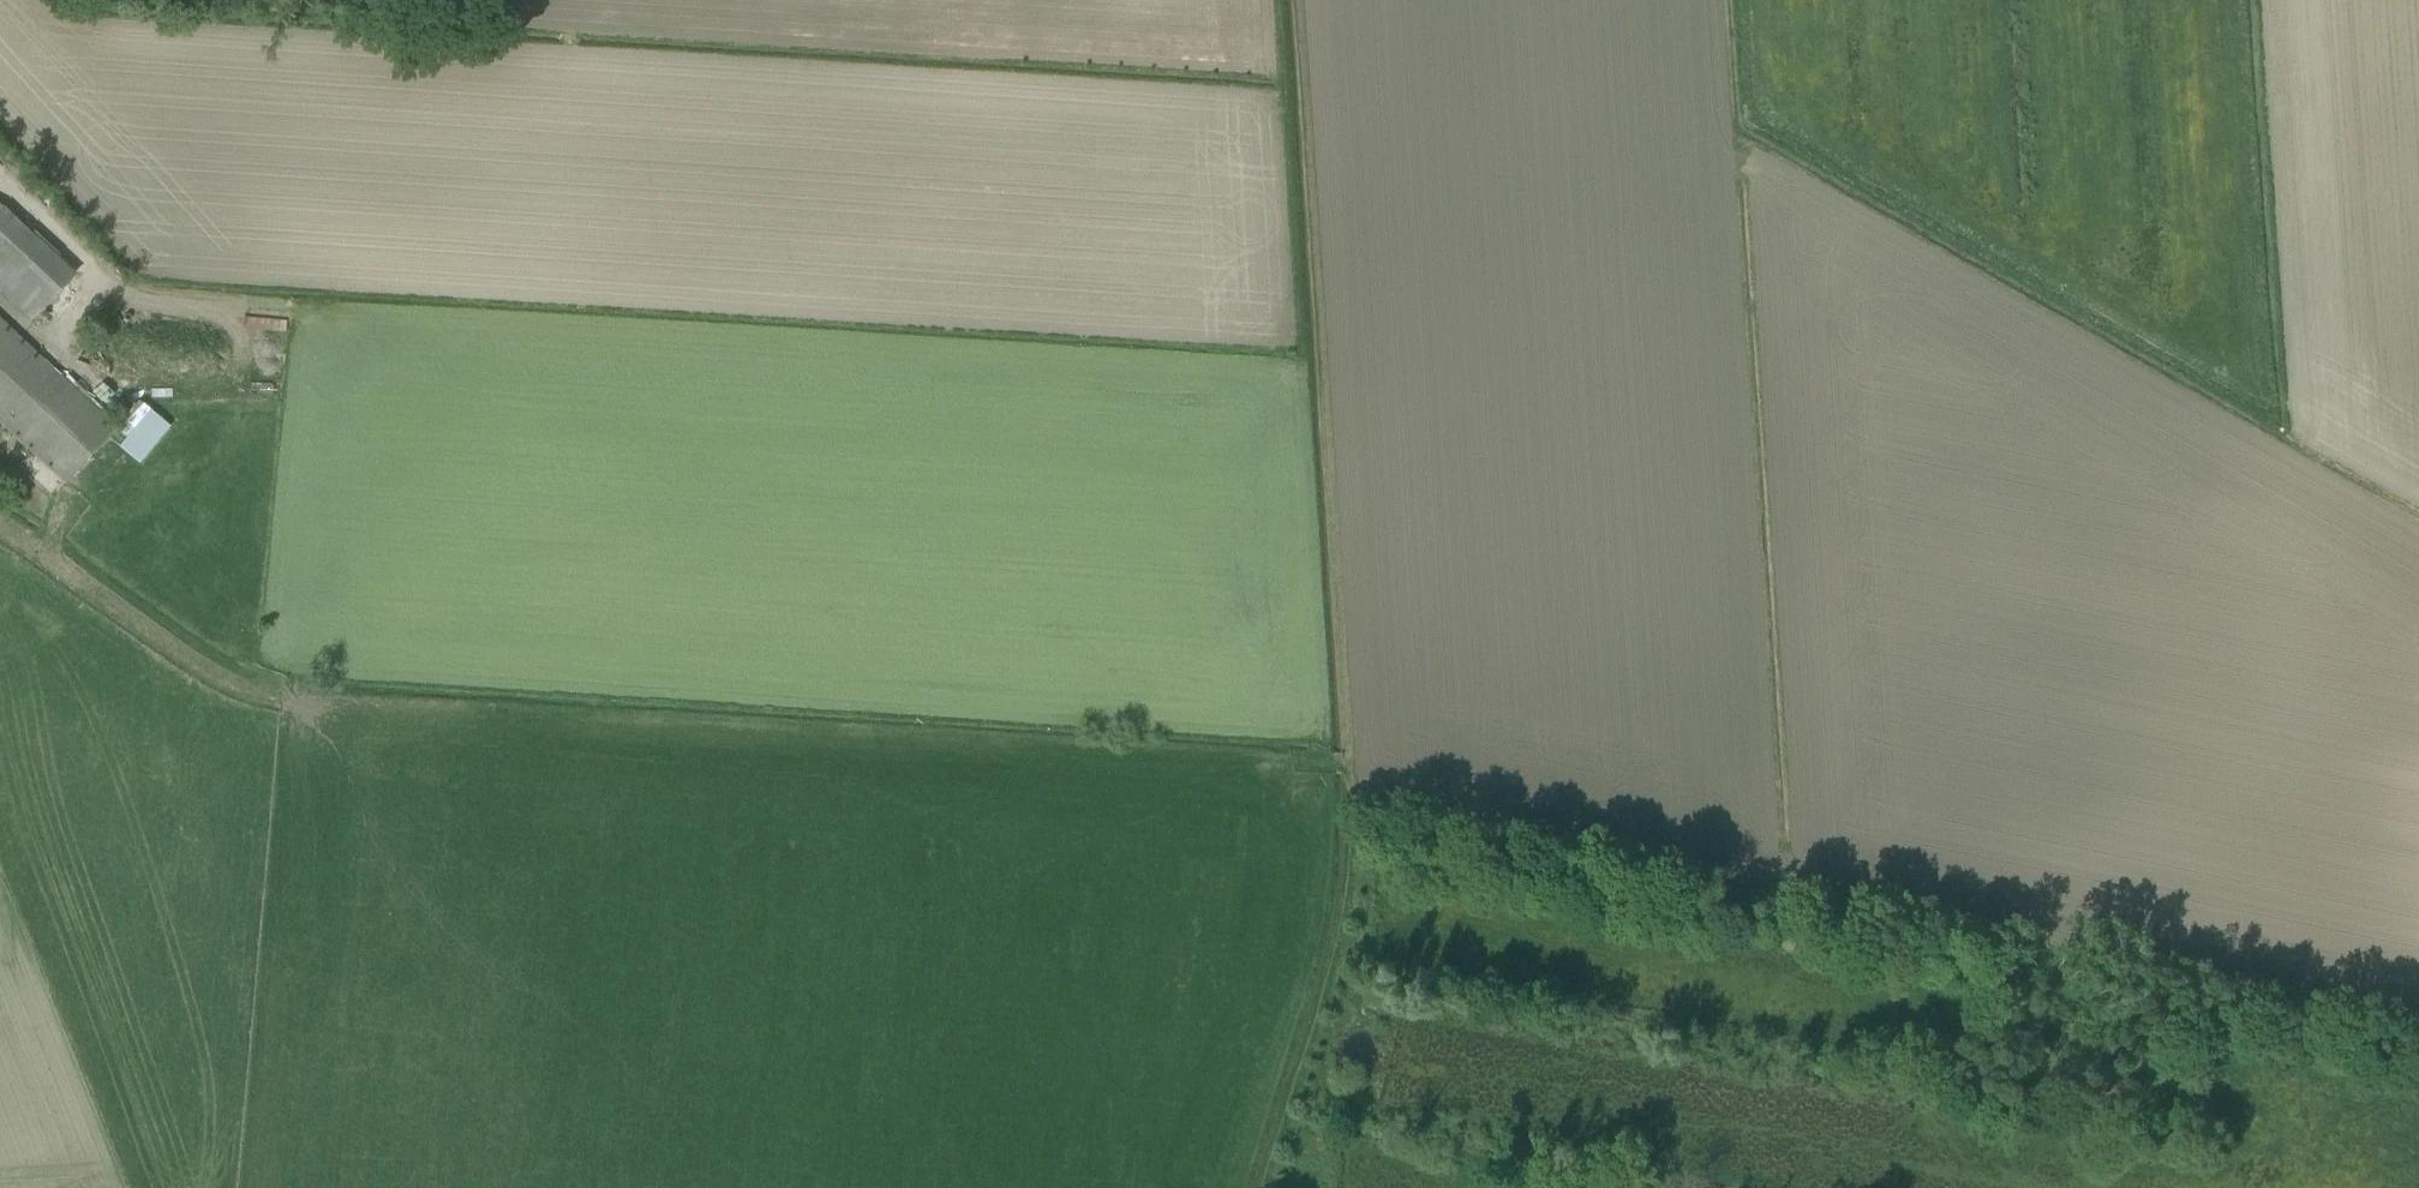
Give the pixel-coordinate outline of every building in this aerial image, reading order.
[(0,206),(0,283),(37,318),(76,277),(0,206)] [(68,483),(118,430),(0,319),(0,419),(68,483)] [(105,352),(97,359),(114,379),(122,373),(105,352)] [(125,432),(116,443),(136,461),(169,424),(140,398),(117,425),(125,432)]
